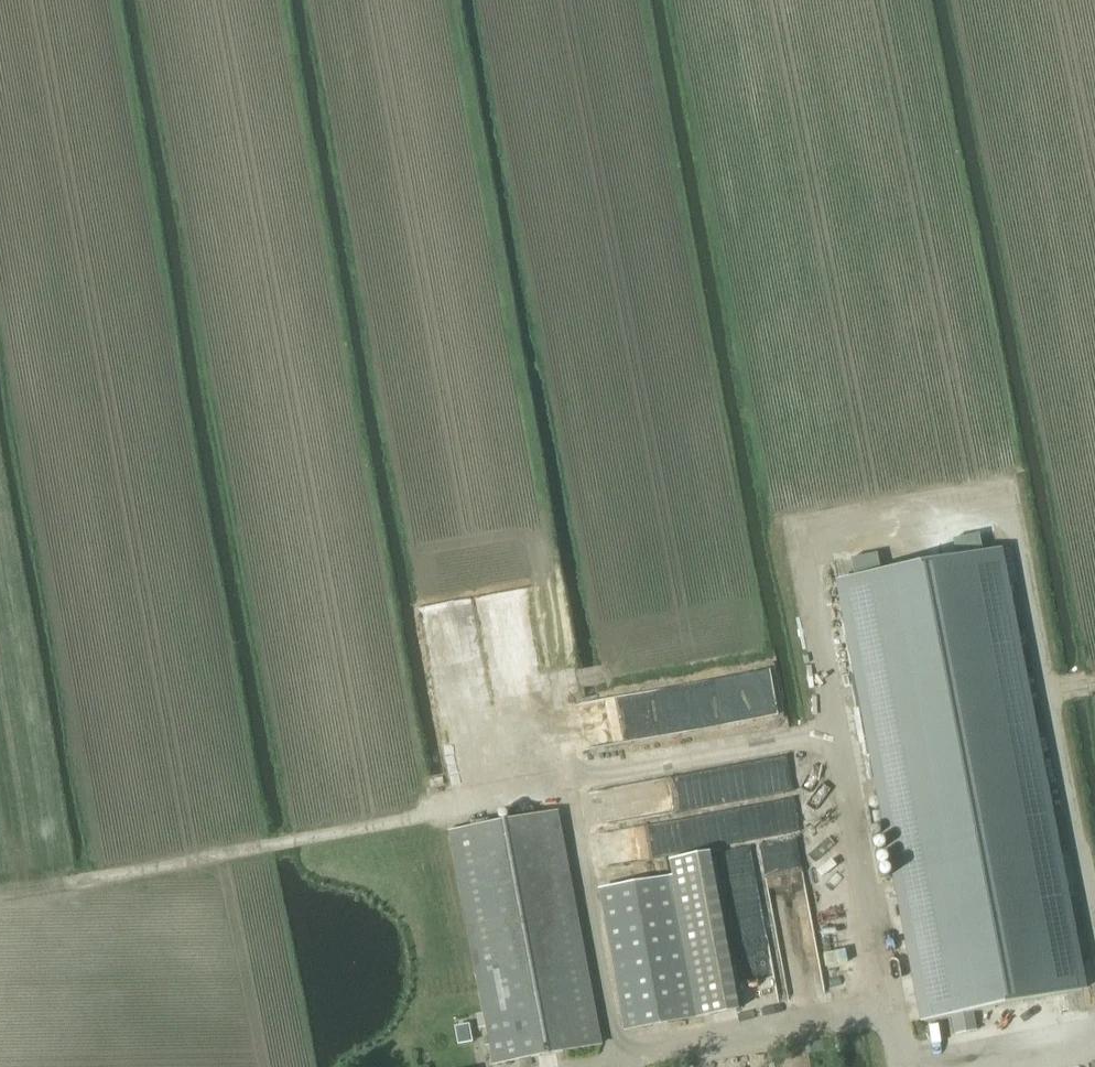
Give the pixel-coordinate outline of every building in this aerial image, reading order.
[(996,550),(839,580),(924,1021),(1081,991),(996,550)] [(449,832),(493,1064),(600,1044),(557,812),(449,832)] [(694,1017),(668,878),(598,891),(624,1031),(694,1017)] [(820,1041),(805,1044),(807,1053),(821,1051),(820,1041)]
